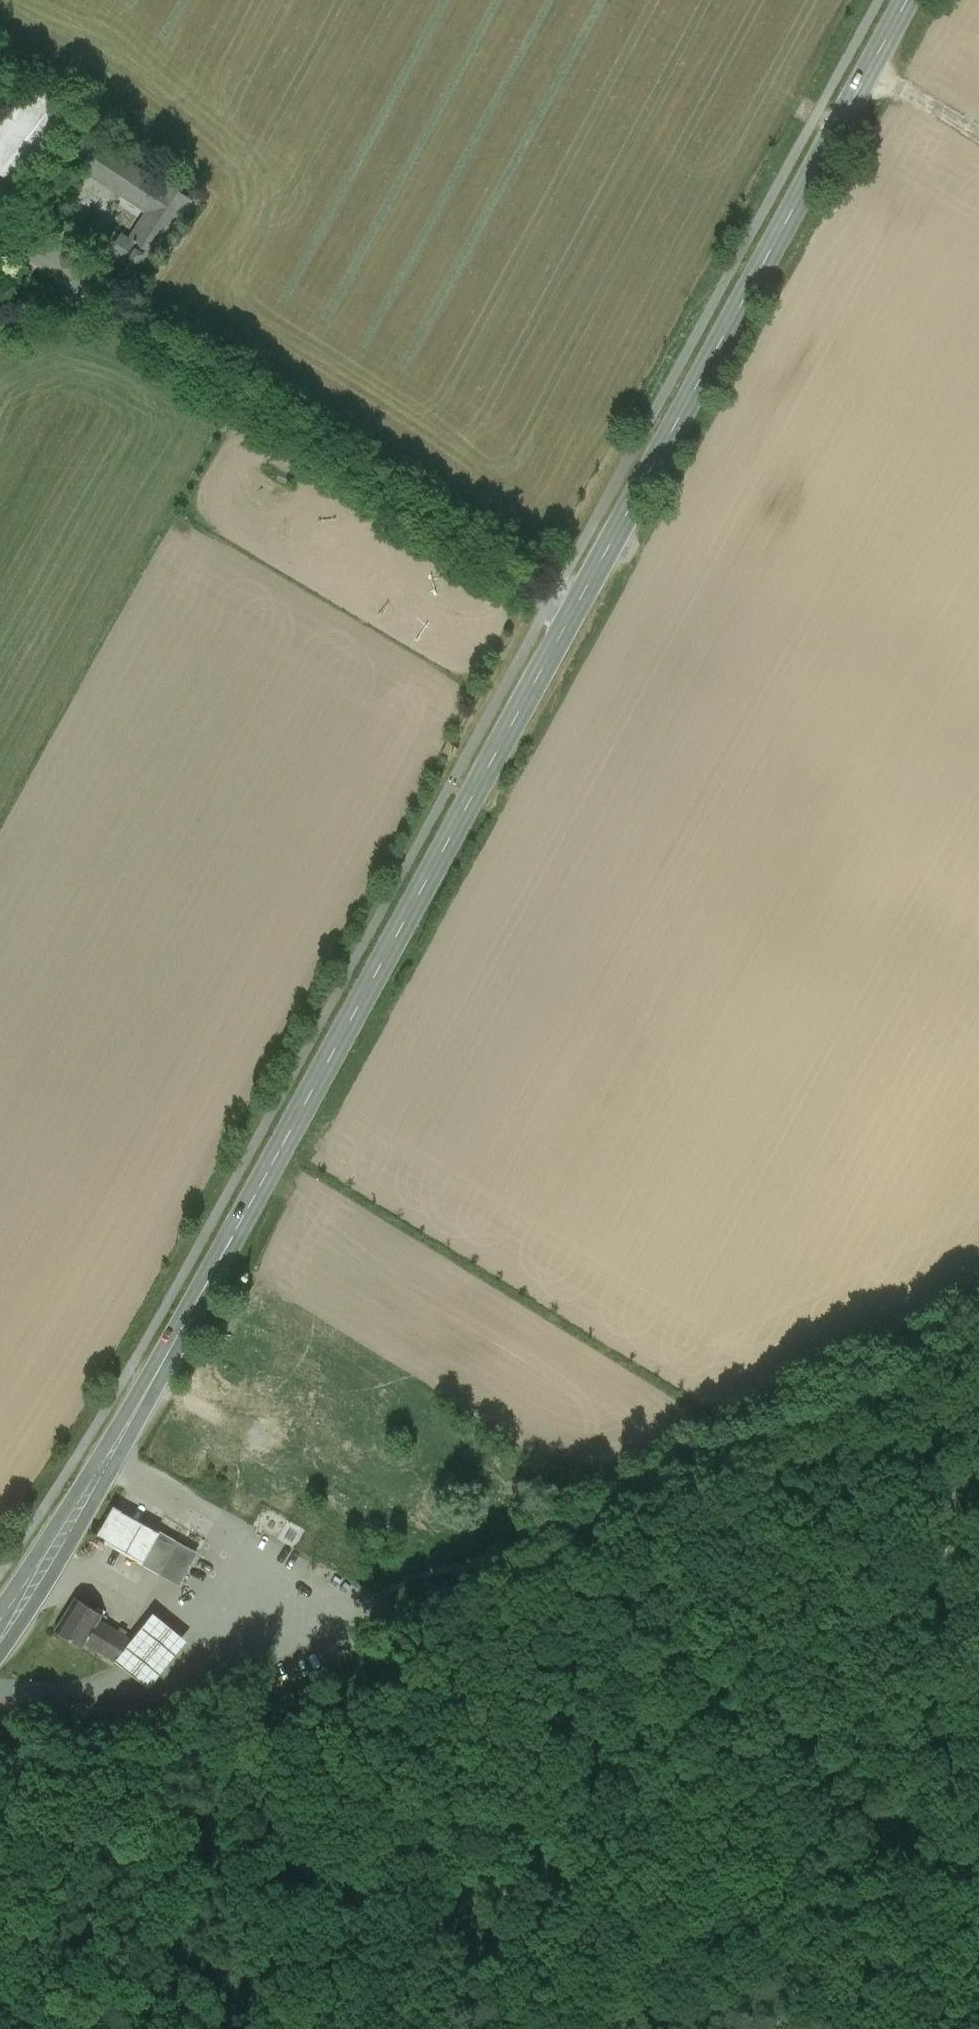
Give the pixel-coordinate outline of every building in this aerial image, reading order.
[(0,134),(0,167),(22,184),(70,121),(32,91),(0,134)] [(165,187),(164,189),(114,156),(99,180),(122,194),(125,189),(152,207),(131,239),(132,240),(131,243),(122,237),(112,252),(121,258),(120,259),(140,272),(152,253),(154,255),(188,202),(165,187)] [(160,1532),(115,1507),(97,1538),(143,1563),(160,1532)] [(175,1542),(174,1543),(157,1533),(142,1561),(159,1571),(158,1572),(178,1583),(179,1582),(178,1581),(194,1554),(195,1553),(175,1542)] [(103,1615),(75,1598),(54,1631),(82,1648),(85,1643),(115,1662),(129,1638),(100,1620),(103,1615)] [(151,1689),(190,1641),(155,1613),(116,1661),(151,1689)]
